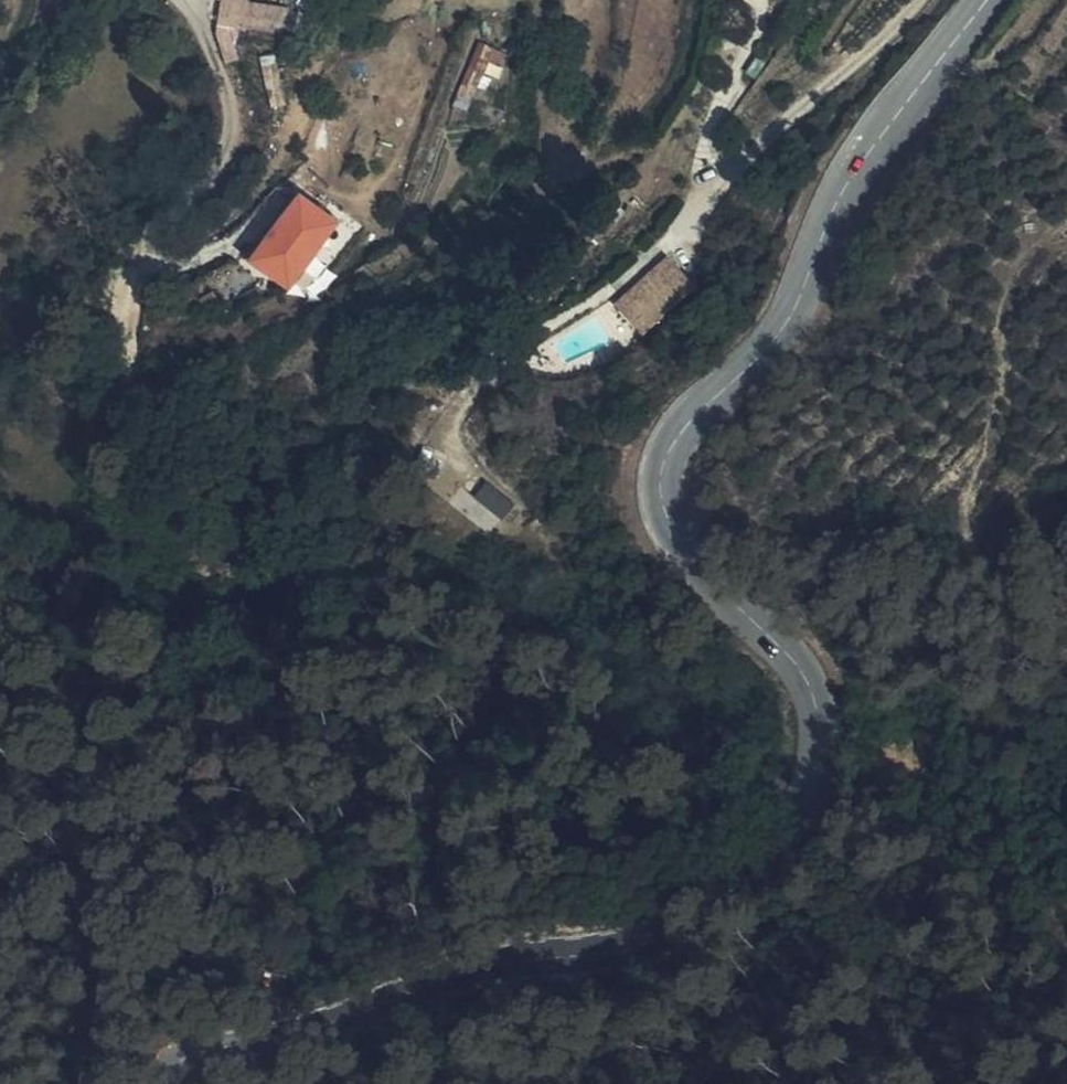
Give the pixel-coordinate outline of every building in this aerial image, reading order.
[(221,22),(288,29),(291,1),(286,0),(223,0),(221,22)] [(471,104),(488,65),(486,46),(480,44),(456,98),(471,104)] [(486,46),(488,65),(494,50),(486,46)] [(288,109),(279,67),(263,71),(273,112),(288,109)] [(311,256),(336,221),(302,197),(255,261),(289,285),(311,256)] [(354,234),(336,221),(311,256),(330,268),(354,234)] [(622,323),(677,281),(651,246),(597,288),(622,323)]
